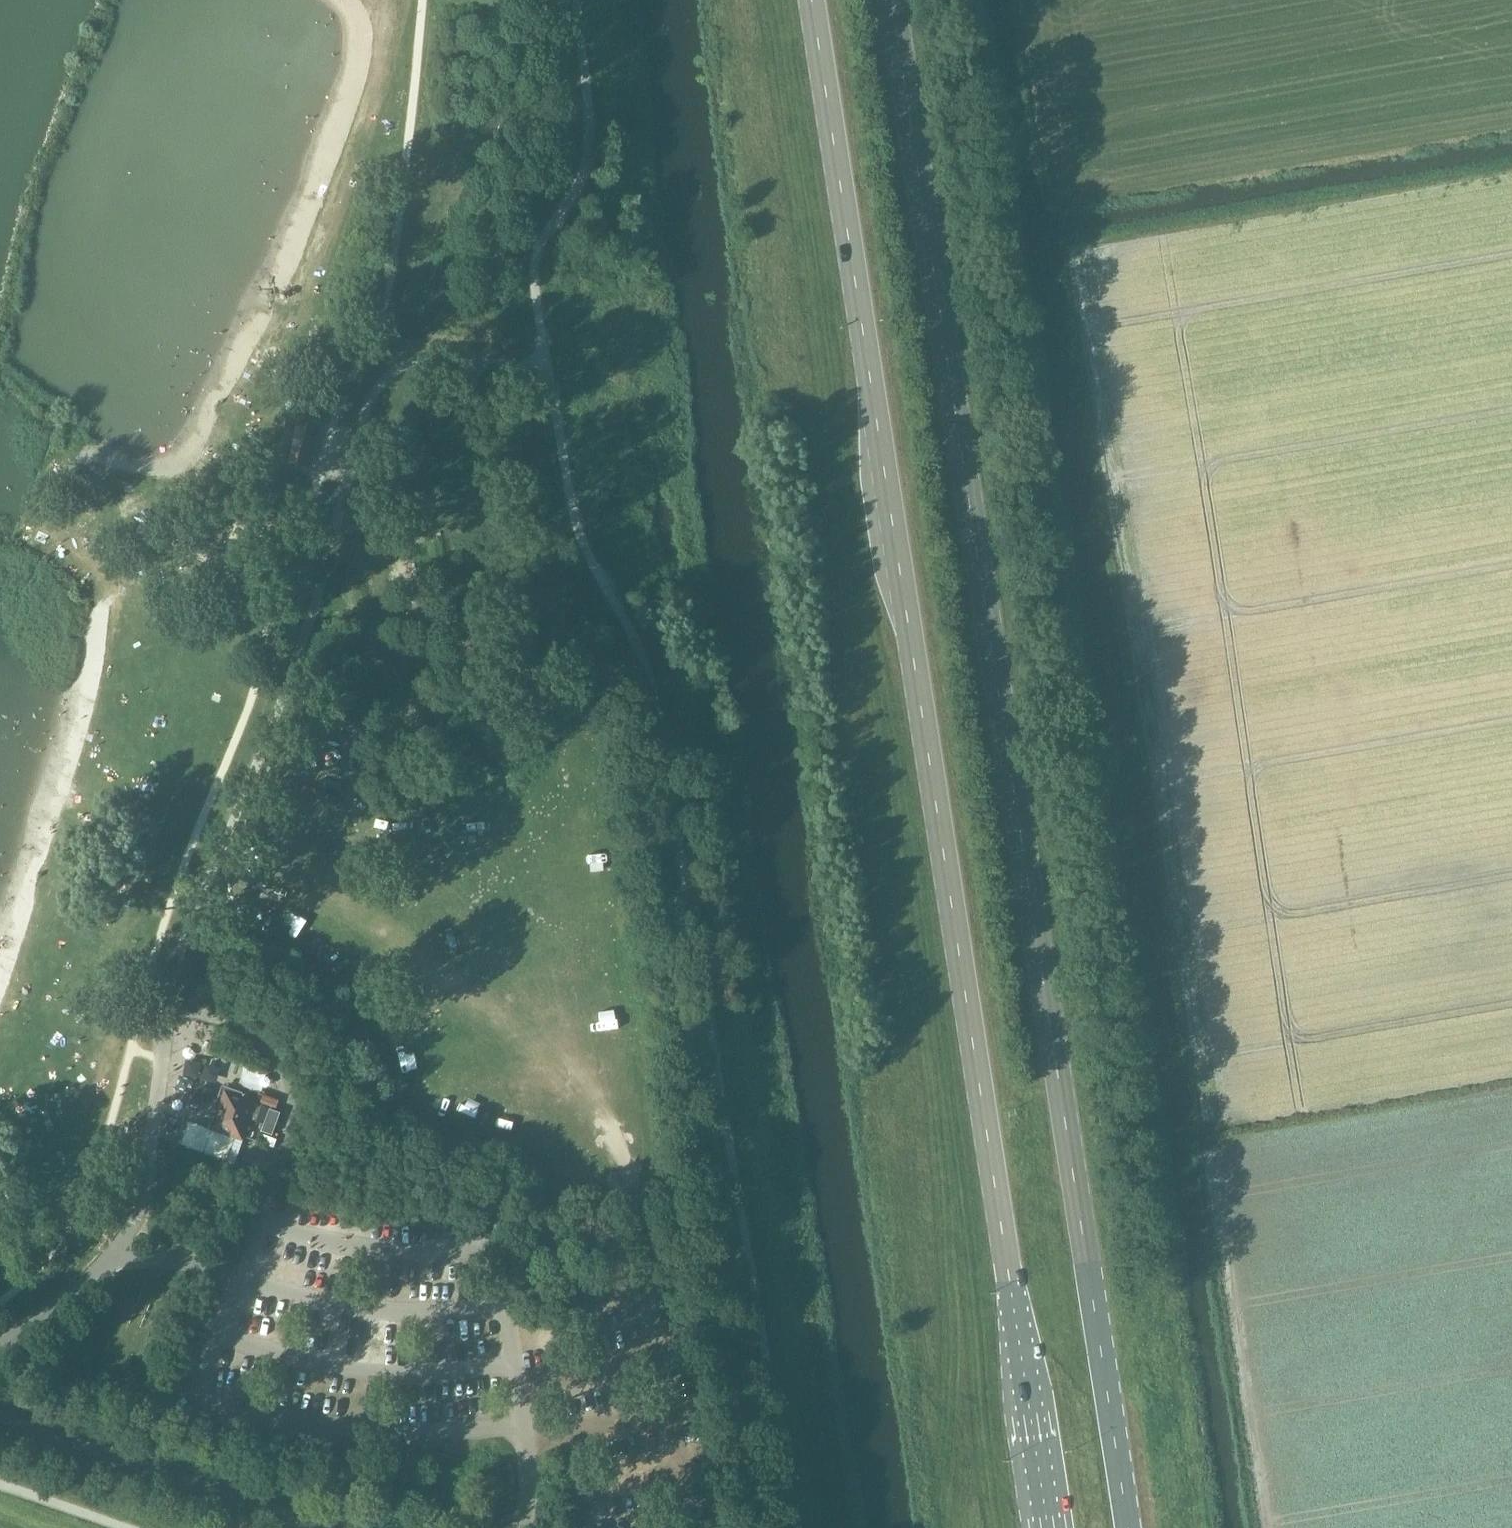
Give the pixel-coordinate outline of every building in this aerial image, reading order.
[(305,467),(315,426),(298,421),(287,463),(305,467)] [(233,1164),(254,1100),(222,1088),(208,1129),(188,1122),(179,1146),(233,1164)] [(259,1092),(256,1102),(274,1109),(277,1098),(259,1092)] [(267,1108),(260,1131),(271,1135),(278,1112),(267,1108)]
